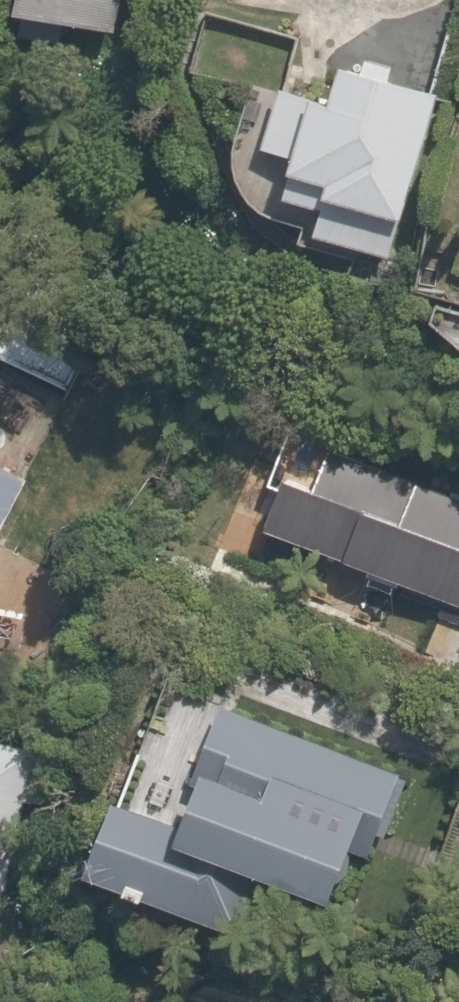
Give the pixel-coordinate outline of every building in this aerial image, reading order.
[(98,28),(100,0),(0,0),(0,20),(98,28)] [(266,50),(224,209),(277,223),(281,205),(308,213),(301,241),(386,263),(431,93),(266,50)] [(430,319),(420,334),(458,365),(458,328),(430,319)] [(257,535),(458,611),(458,494),(296,433),(257,535)] [(0,472),(0,518),(16,478),(0,472)] [(209,709),(167,836),(96,812),(71,886),(200,928),(217,876),(325,912),(344,853),(380,865),(410,775),(209,709)] [(0,742),(0,885),(23,746),(0,742)]
